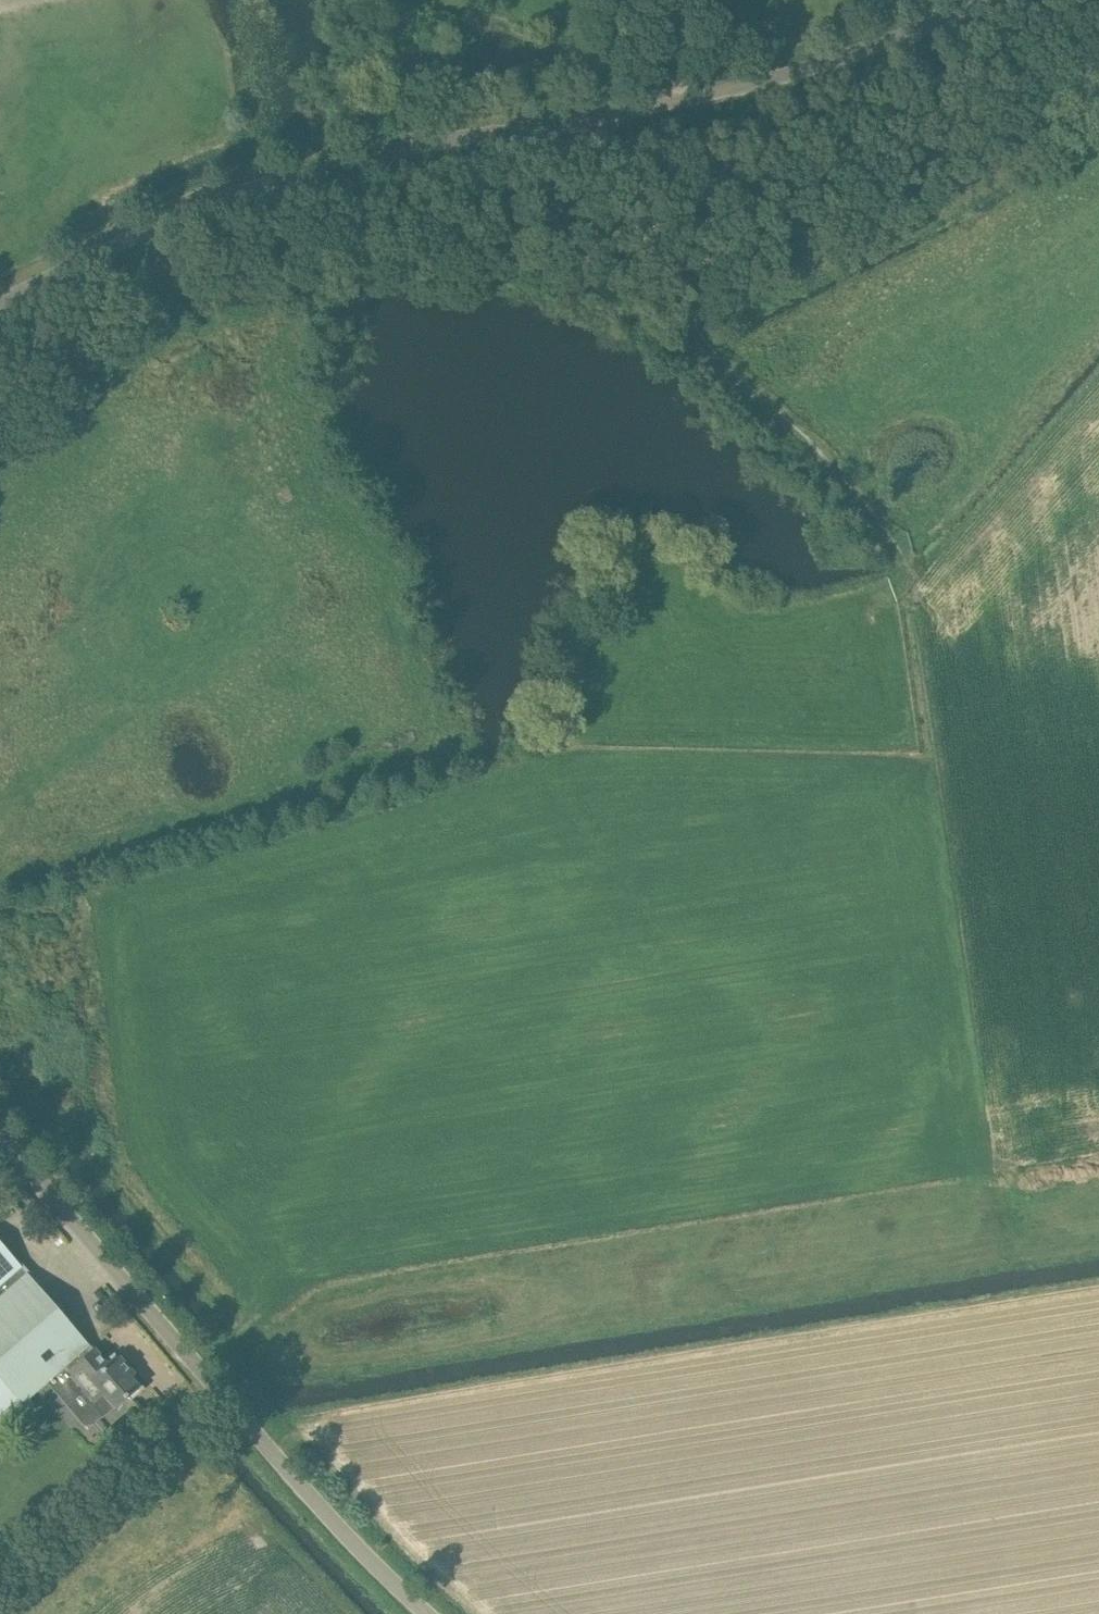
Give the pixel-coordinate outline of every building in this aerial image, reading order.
[(31,1280),(0,1242),(0,1306),(31,1280)] [(26,1411),(20,1405),(61,1369),(103,1418),(128,1396),(131,1400),(144,1389),(119,1360),(113,1354),(105,1362),(90,1344),(88,1346),(31,1280),(0,1306),(0,1433),(26,1411)]
